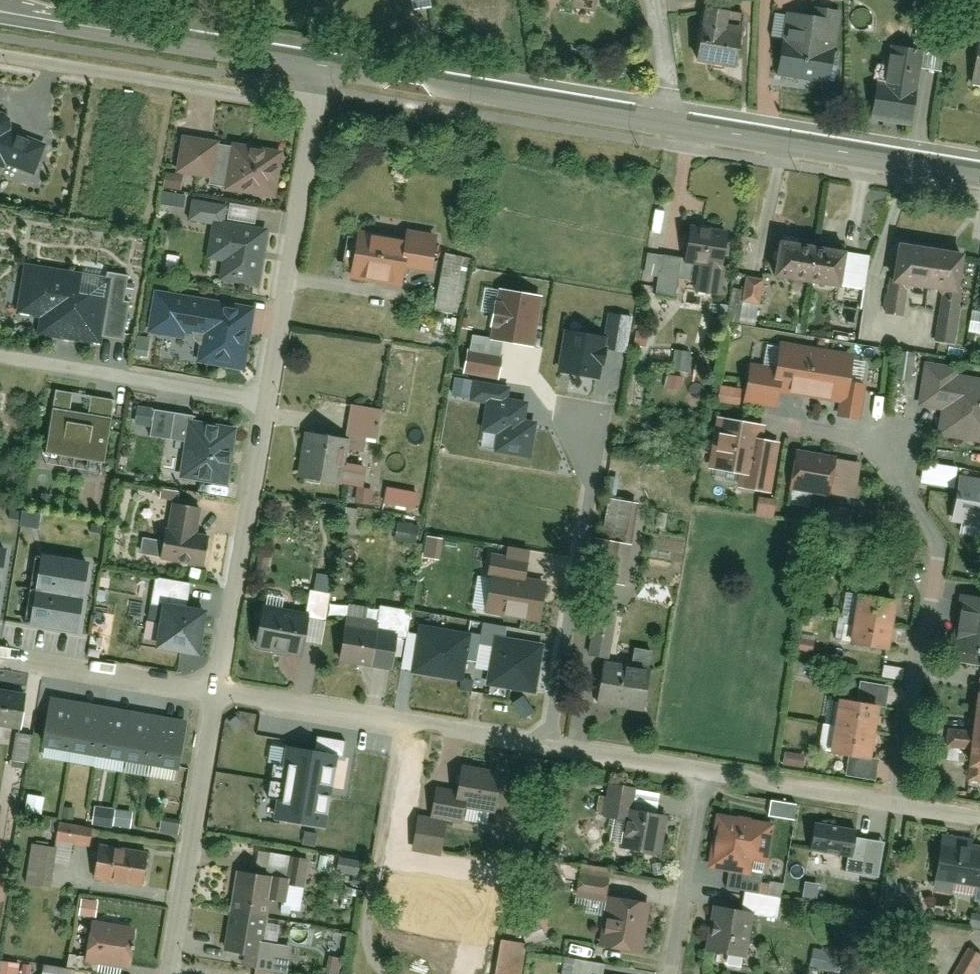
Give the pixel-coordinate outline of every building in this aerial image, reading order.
[(418,11),(438,7),(437,0),(416,0),(418,11)] [(750,12),(707,5),(699,56),(743,63),(750,12)] [(845,13),(792,6),(783,73),(835,81),(845,13)] [(919,46),(894,42),(887,83),(879,82),(874,117),(916,123),(925,64),(946,67),(953,19),(924,15),(919,46)] [(8,132),(8,126),(8,120),(3,116),(0,116),(0,164),(2,165),(3,160),(33,171),(43,146),(8,132)] [(176,140),(170,175),(207,181),(212,145),(176,140)] [(220,193),(274,202),(281,152),(229,144),(220,193)] [(214,282),(261,289),(269,233),(210,225),(205,262),(217,264),(214,282)] [(717,300),(726,238),(683,233),(681,246),(678,263),(695,266),(690,296),(717,300)] [(395,241),(350,234),(343,279),(393,286),(396,267),(427,272),(433,240),(396,234),(395,241)] [(824,291),(829,254),(767,244),(761,281),(824,291)] [(955,300),(961,260),(886,249),(880,289),(955,300)] [(471,260),(441,256),(433,313),(463,318),(471,260)] [(653,296),(672,299),(678,263),(646,258),(643,279),(656,281),(653,296)] [(969,325),(979,327),(979,261),(969,325)] [(94,341),(101,294),(79,291),(82,277),(26,268),(19,312),(42,315),(40,333),(94,341)] [(539,343),(546,294),(505,288),(498,337),(539,343)] [(243,306),(154,293),(149,326),(191,333),(189,342),(207,345),(204,366),(243,372),(250,331),(239,329),(243,306)] [(613,336),(571,329),(564,371),(605,378),(613,336)] [(743,366),(736,404),(774,411),(777,398),(838,409),(836,421),(856,424),(863,386),(846,383),(850,360),(775,346),(771,371),(743,366)] [(920,367),(914,408),(940,413),(937,436),(979,444),(979,382),(957,379),(958,372),(920,367)] [(42,457),(108,469),(119,405),(52,394),(42,457)] [(488,429),(500,431),(497,449),(536,456),(541,421),(529,419),(532,401),(494,395),(488,429)] [(343,441),(298,434),(291,485),(358,495),(363,443),(379,445),(383,414),(347,409),(343,441)] [(240,425),(150,411),(145,441),(180,447),(175,481),(229,491),(240,425)] [(762,426),(713,417),(703,471),(736,476),(735,487),(772,495),(779,444),(760,440),(762,426)] [(791,455),(787,492),(829,497),(833,461),(791,455)] [(952,484),(946,524),(979,529),(979,489),(952,484)] [(418,497),(382,491),(380,508),(415,514),(418,497)] [(593,543),(628,549),(634,507),(600,501),(593,543)] [(201,511),(168,505),(164,537),(157,536),(154,562),(201,570),(206,533),(199,532),(201,511)] [(587,582),(622,588),(628,549),(593,543),(587,582)] [(90,564),(42,555),(31,621),(78,629),(90,564)] [(498,578),(491,609),(546,620),(552,590),(498,578)] [(878,652),(887,604),(848,598),(841,635),(839,645),(878,652)] [(951,652),(979,656),(979,605),(960,602),(951,652)] [(206,611),(162,603),(154,646),(197,654),(206,611)] [(249,646),(302,656),(309,621),(256,611),(249,646)] [(613,660),(619,623),(592,618),(586,655),(613,660)] [(475,633),(426,624),(418,668),(467,678),(475,633)] [(338,662),(374,669),(380,631),(344,626),(338,662)] [(544,640),(499,633),(492,681),(537,688),(544,640)] [(642,713),(648,675),(599,666),(593,704),(642,713)] [(18,733),(24,701),(0,696),(0,730),(18,733)] [(191,719),(60,697),(51,745),(183,767),(191,719)] [(835,750),(882,758),(891,707),(844,698),(835,750)] [(14,762),(33,765),(36,739),(17,737),(14,762)] [(974,741),(969,779),(979,780),(979,742),(974,741)] [(344,752),(291,744),(280,817),(333,825),(344,752)] [(489,817),(495,784),(455,777),(451,797),(448,809),(459,811),(489,817)] [(600,817),(621,820),(622,811),(626,790),(605,786),(600,817)] [(456,826),(459,811),(448,809),(451,797),(431,794),(426,821),(456,826)] [(665,818),(622,811),(621,820),(616,850),(659,857),(665,818)] [(772,861),(777,823),(721,815),(713,868),(754,874),(757,859),(772,861)] [(862,830),(818,823),(814,848),(858,855),(862,830)] [(52,849),(28,846),(21,887),(49,891),(53,867),(68,868),(71,849),(87,851),(91,833),(56,828),(52,849)] [(947,841),(941,877),(979,883),(979,846),(947,841)] [(89,880),(143,887),(148,858),(92,850),(89,880)] [(232,874),(217,966),(264,973),(288,973),(292,947),(263,942),(272,879),(232,874)] [(574,898),(604,903),(607,883),(577,878),(574,898)] [(645,910),(604,903),(596,948),(637,955),(645,910)] [(751,961),(756,918),(706,910),(700,953),(751,961)] [(128,931),(83,924),(78,960),(122,967),(128,931)]
